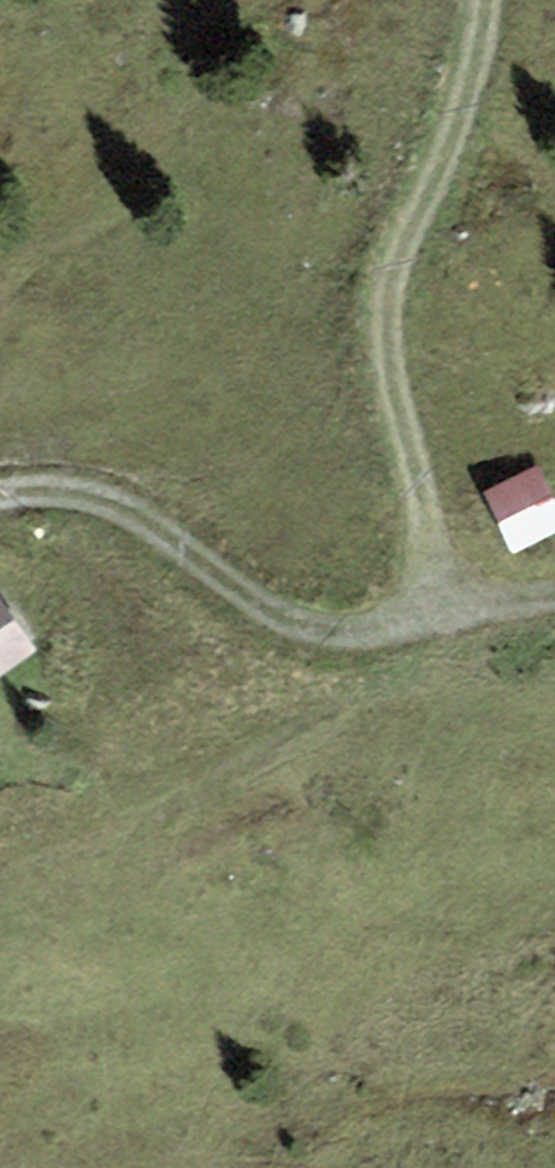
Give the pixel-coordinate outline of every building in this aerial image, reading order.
[(537,465),(482,491),(512,553),(554,532),(554,502),(537,465)] [(35,645),(0,599),(0,671),(35,645)]
